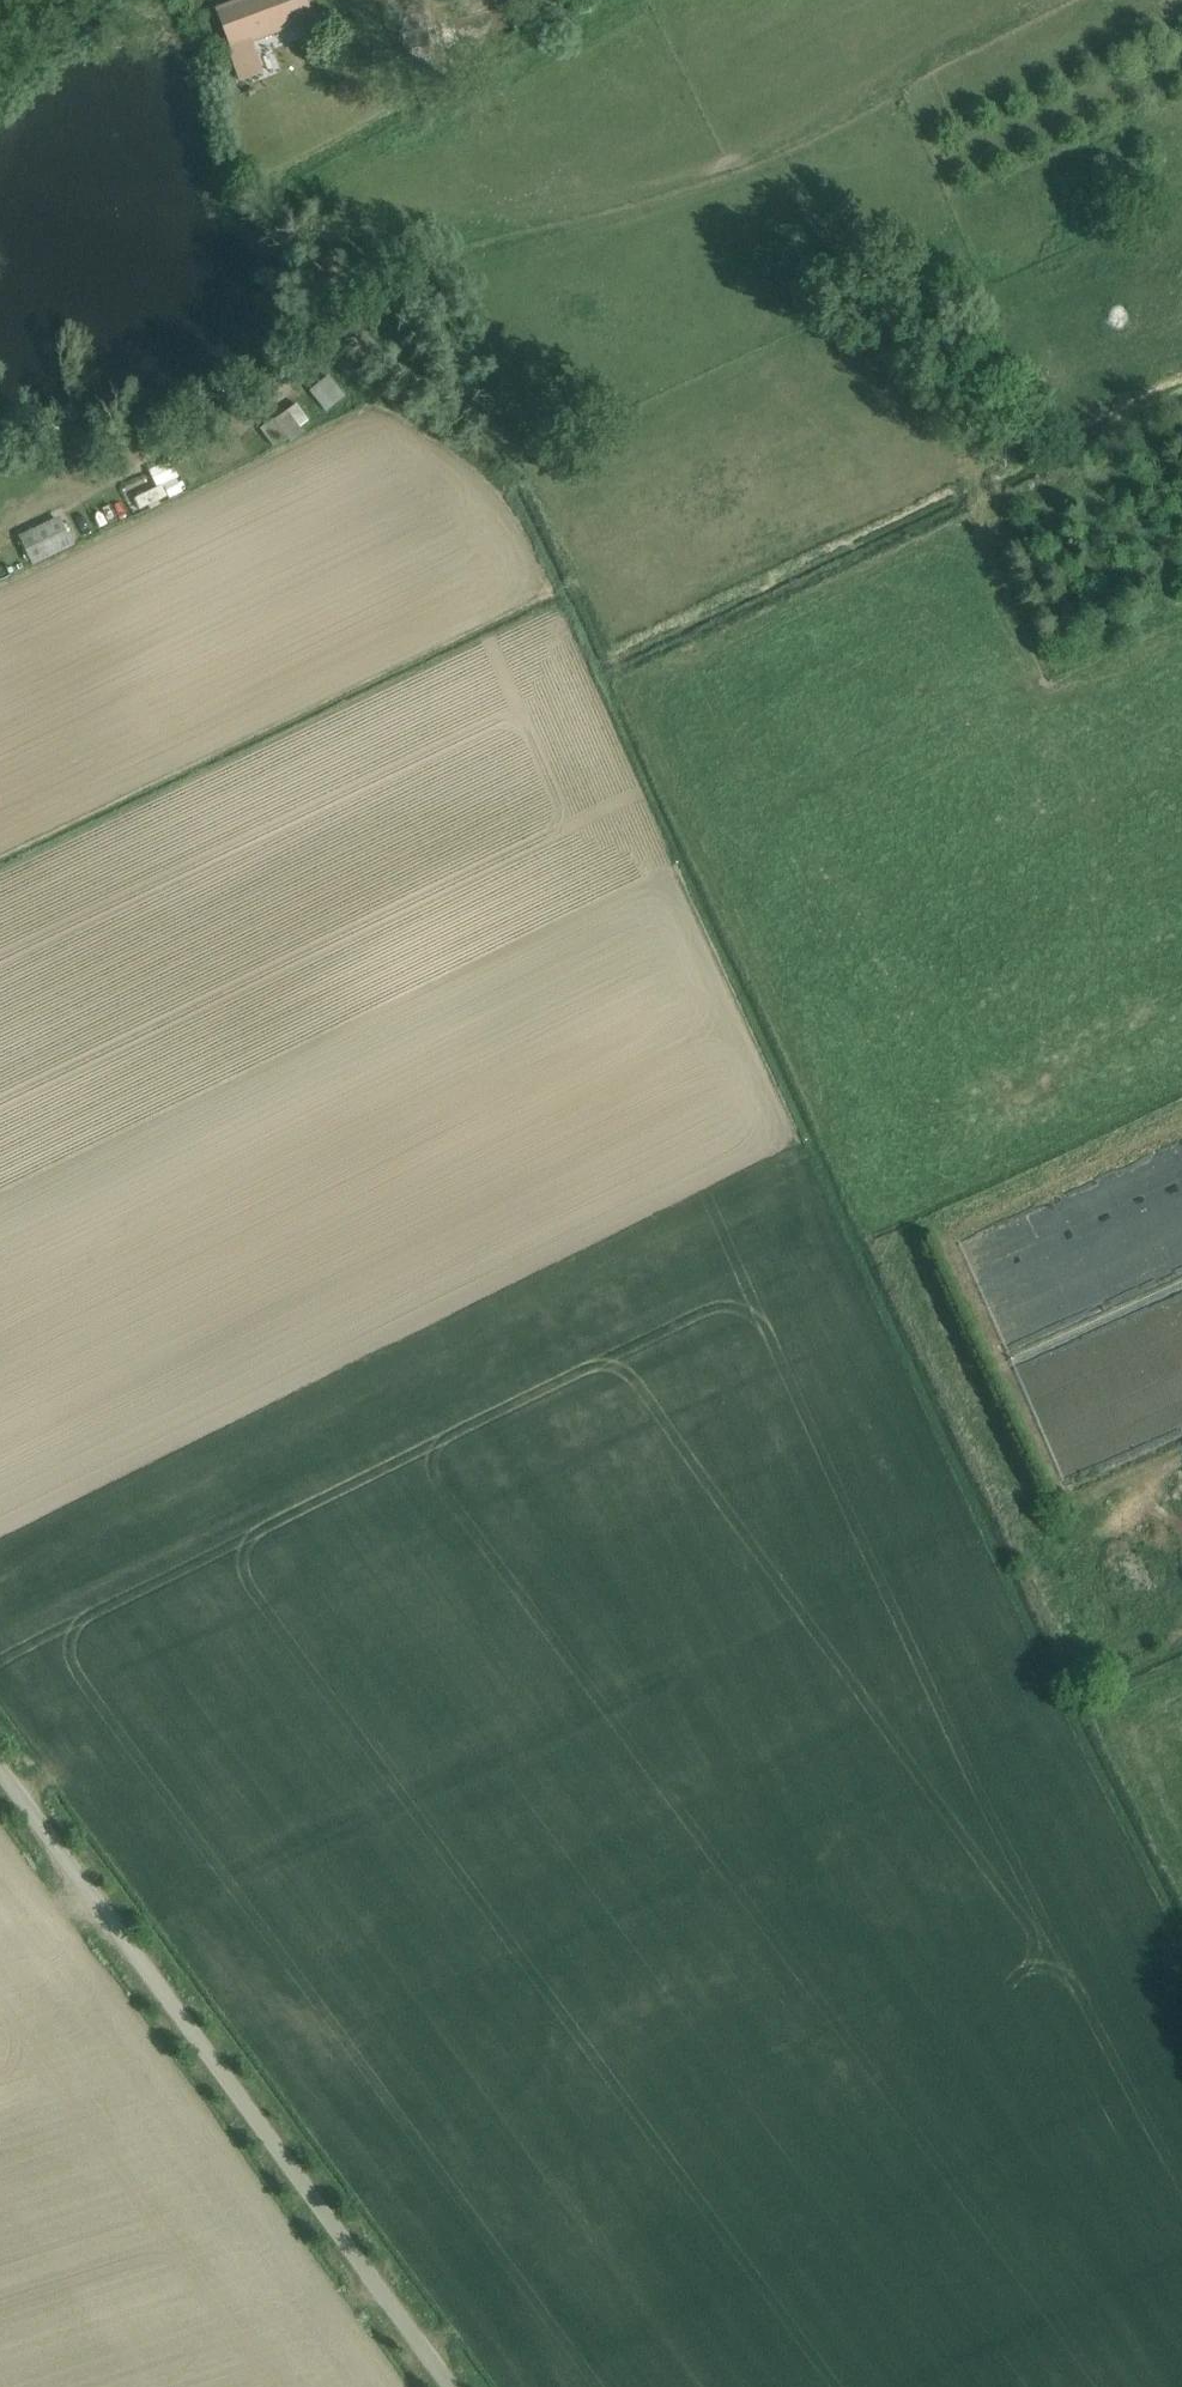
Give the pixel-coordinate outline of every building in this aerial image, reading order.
[(220,10),(233,46),(230,47),(242,80),(263,72),(252,41),(279,31),(313,18),(308,5),(307,0),(246,0),(220,10)] [(460,45),(494,35),(489,18),(454,28),(450,17),(418,27),(417,24),(396,30),(412,80),(466,64),(460,45)] [(328,375),(277,417),(296,439),(305,432),(301,426),(308,421),(309,422),(324,410),(325,411),(345,395),(328,375)] [(292,442),(296,439),(277,417),(261,430),(273,447),(287,437),(292,442)] [(137,490),(139,502),(186,494),(180,459),(156,463),(160,486),(137,490)] [(103,527),(124,519),(119,504),(98,512),(103,527)] [(17,537),(32,566),(73,545),(58,516),(17,537)]
